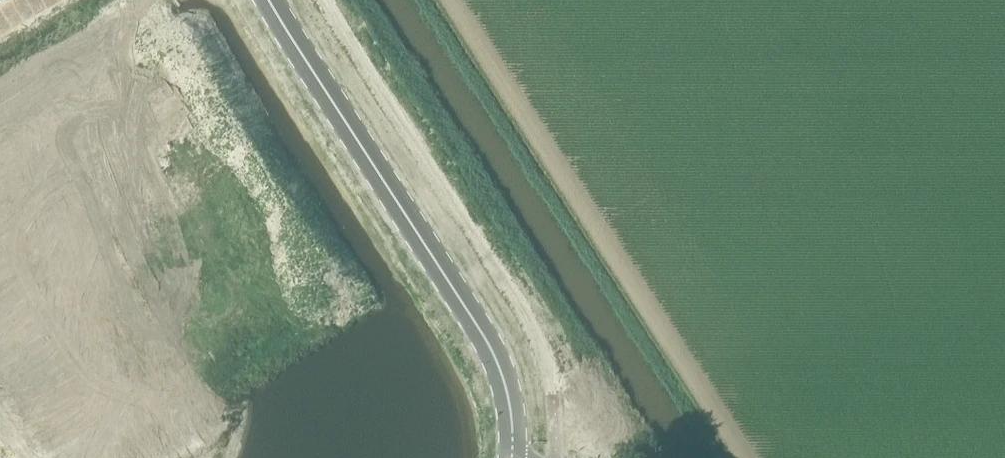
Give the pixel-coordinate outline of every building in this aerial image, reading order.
[(606,400),(599,391),(590,397),(596,407),(606,400)]
